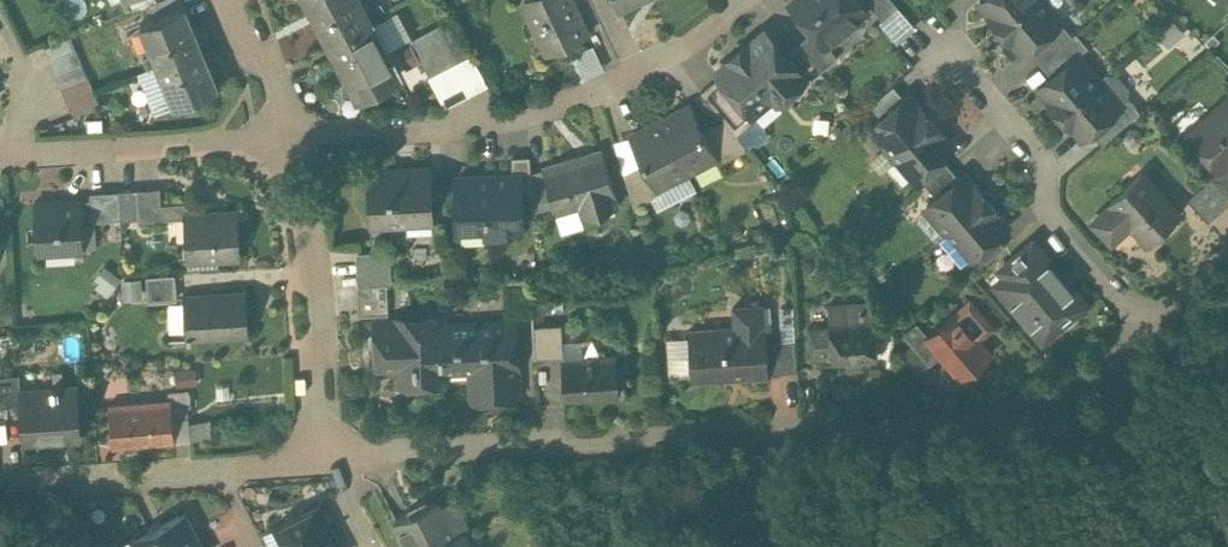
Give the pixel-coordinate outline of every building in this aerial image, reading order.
[(149,2),(154,15),(183,3),(182,0),(154,0),(149,2)] [(310,4),(328,39),(370,16),(361,0),(318,0),(310,4)] [(545,20),(533,25),(546,53),(563,45),(588,33),(573,0),(535,0),(545,20)] [(790,1),(814,29),(825,43),(826,42),(866,8),(859,0),(791,0),(790,1)] [(894,0),(867,0),(883,18),(898,5),(894,0)] [(980,0),(990,12),(988,14),(1000,27),(1032,0),(980,0)] [(1000,27),(1011,41),(1013,39),(1024,51),(1027,48),(1060,20),(1043,0),(1032,0),(1000,27)] [(154,15),(141,21),(158,61),(200,43),(184,3),(183,3),(154,15)] [(370,16),(328,39),(346,72),(388,50),(370,16)] [(471,50),(453,16),(438,24),(456,57),(471,50)] [(1060,20),(1027,48),(1040,63),(1073,35),(1060,20)] [(456,57),(438,24),(425,31),(443,65),(456,57)] [(825,43),(814,29),(797,43),(821,70),(838,56),(826,42),(825,43)] [(765,30),(750,42),(748,41),(728,58),(729,60),(717,71),(720,75),(751,112),(752,111),(772,94),(777,100),(804,77),(805,77),(785,53),(765,30)] [(443,65),(425,31),(410,39),(429,73),(443,65)] [(1073,35),(1040,63),(1051,76),(1076,55),(1077,55),(1088,46),(1076,32),(1073,35)] [(70,35),(44,46),(50,59),(75,48),(70,35)] [(200,43),(158,61),(175,102),(218,84),(200,43)] [(821,70),(797,43),(785,53),(805,77),(804,77),(807,81),(821,70)] [(75,48),(50,59),(55,72),(81,62),(75,48)] [(388,50),(346,72),(358,94),(366,90),(399,72),(388,50)] [(596,50),(570,60),(578,80),(604,70),(596,50)] [(1051,76),(1040,85),(1050,98),(1048,99),(1060,113),(1098,80),(1077,55),(1076,55),(1051,76)] [(450,108),(490,88),(474,57),(434,78),(450,108)] [(81,62),(55,72),(61,85),(86,75),(81,62)] [(86,75),(61,85),(66,99),(92,88),(86,75)] [(751,112),(720,75),(701,90),(724,118),(737,134),(757,117),(752,111),(751,112)] [(1098,80),(1060,113),(1071,126),(1073,124),(1083,137),(1091,130),(1120,106),(1119,105),(1098,80)] [(893,85),(870,104),(881,117),(904,97),(893,85)] [(92,88),(66,99),(72,112),(97,101),(92,88)] [(918,107),(908,94),(904,97),(881,117),(871,125),(893,151),(932,118),(920,105),(918,107)] [(1120,106),(1091,130),(1102,143),(1140,110),(1128,97),(1119,105),(1120,106)] [(1189,134),(1217,164),(1225,156),(1227,159),(1227,97),(1189,134)] [(691,104),(675,112),(676,114),(661,121),(687,170),(716,155),(717,155),(704,129),(691,104)] [(737,134),(724,118),(704,129),(717,155),(716,155),(719,162),(748,147),(737,134)] [(932,118),(893,151),(915,177),(952,145),(941,133),(943,132),(932,118)] [(687,170),(661,121),(647,129),(646,127),(630,135),(643,160),(656,186),(658,185),(687,170)] [(602,149),(543,167),(554,203),(556,210),(589,200),(592,212),(618,204),(602,151),(602,149)] [(1225,156),(1217,164),(1206,174),(1212,180),(1227,197),(1227,159),(1225,156)] [(530,157),(512,158),(513,173),(516,173),(517,190),(531,189),(530,171),(530,157)] [(643,160),(624,171),(634,206),(661,192),(658,185),(656,186),(643,160)] [(429,166),(369,169),(372,222),(432,219),(429,166)] [(949,166),(927,185),(936,197),(959,177),(949,166)] [(543,167),(530,171),(531,189),(532,210),(554,203),(543,167)] [(1180,213),(1142,172),(1110,202),(1112,204),(1093,222),(1111,241),(1112,240),(1110,237),(1127,221),(1148,243),(1180,213)] [(513,173),(459,175),(461,222),(485,221),(486,228),(518,227),(517,190),(516,173),(513,173)] [(936,197),(927,205),(948,231),(987,198),(976,185),(974,186),(963,174),(959,177),(936,197)] [(1212,180),(1188,201),(1208,223),(1227,204),(1227,197),(1212,180)] [(160,186),(137,188),(139,217),(138,217),(139,219),(162,218),(160,186)] [(137,188),(119,189),(121,218),(138,217),(139,217),(137,188)] [(119,189),(90,191),(92,219),(121,218),(119,189)] [(987,198),(948,231),(970,256),(973,254),(996,234),(1007,225),(996,213),(998,211),(987,198)] [(75,202),(61,202),(61,200),(35,201),(38,252),(39,252),(38,249),(81,246),(81,250),(82,249),(80,199),(75,199),(75,202)] [(236,210),(186,213),(188,257),(239,254),(236,210)] [(996,234),(973,254),(982,265),(1005,246),(996,234)] [(1033,241),(1000,269),(1013,284),(1017,289),(1045,265),(1029,246),(1034,242),(1033,241)] [(387,249),(356,251),(358,284),(386,283),(387,284),(389,283),(387,249)] [(1081,297),(1051,261),(1045,265),(1017,289),(1013,284),(1002,293),(1035,332),(1051,333),(1079,309),(1081,307),(1082,301),(1081,297)] [(141,272),(123,274),(125,292),(143,290),(141,272)] [(175,272),(146,274),(148,298),(177,296),(175,272)] [(386,283),(358,284),(359,313),(388,312),(387,284),(386,283)] [(246,290),(184,294),(187,338),(248,334),(246,290)] [(929,335),(928,335),(942,352),(962,375),(981,359),(989,352),(976,338),(992,325),(970,300),(929,335)] [(873,317),(849,319),(848,302),(829,304),(830,321),(830,325),(832,356),(833,359),(876,356),(873,317)] [(735,306),(736,325),(688,329),(691,377),(768,371),(766,341),(765,323),(763,323),(761,304),(735,306)] [(441,314),(396,316),(396,319),(374,320),(376,366),(406,365),(407,383),(445,381),(444,370),(442,323),(441,314)] [(495,320),(442,323),(444,370),(471,368),(471,383),(479,383),(480,398),(518,396),(517,366),(519,366),(517,326),(514,326),(496,327),(495,320)] [(929,335),(917,321),(903,332),(930,363),(942,352),(928,335),(929,335)] [(561,322),(534,324),(535,357),(563,355),(561,322)] [(830,325),(808,326),(810,357),(832,356),(830,325)] [(795,339),(766,341),(768,371),(797,369),(795,339)] [(616,354),(562,357),(564,398),(618,395),(616,354)] [(0,373),(0,405),(21,403),(20,391),(21,391),(20,372),(0,373)] [(21,391),(20,391),(21,403),(24,440),(52,438),(51,435),(79,433),(76,385),(59,386),(59,382),(51,382),(51,389),(21,391)] [(186,390),(169,392),(170,398),(171,398),(172,417),(189,416),(186,390)] [(170,398),(109,403),(113,445),(174,440),(172,417),(171,398),(170,398)] [(208,420),(189,422),(191,439),(210,437),(208,420)] [(394,521),(406,546),(430,546),(455,535),(454,534),(441,507),(437,500),(394,521)] [(467,528),(454,501),(441,507),(454,534),(455,535),(465,530),(465,529),(467,528)] [(281,523),(292,546),(339,546),(319,505),(281,523)] [(133,537),(138,546),(202,546),(185,512),(133,537)] [(430,546),(463,546),(457,535),(465,531),(465,530),(455,535),(430,546)]
